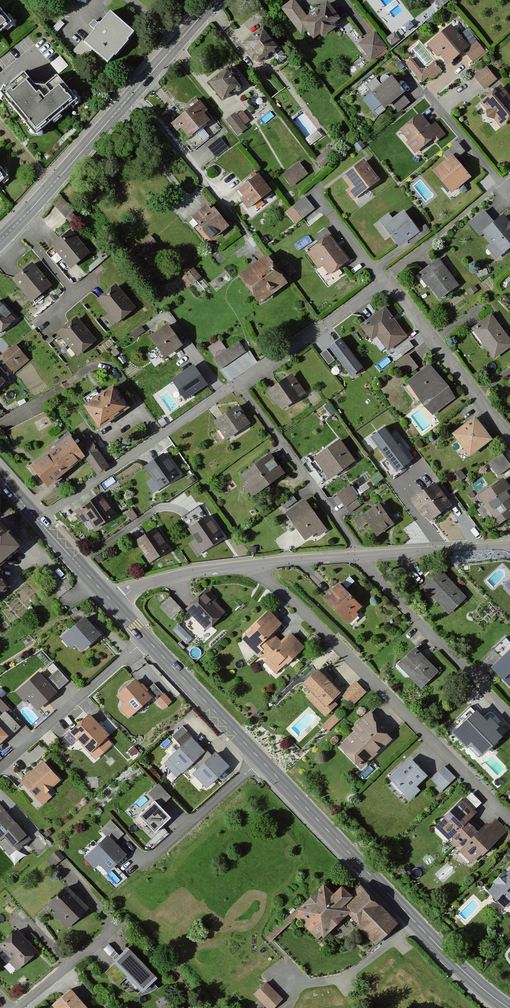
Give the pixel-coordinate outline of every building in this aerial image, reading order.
[(280,6),(302,34),(306,31),(313,40),(340,20),(326,2),(308,15),(296,0),(288,0),(280,6)] [(106,8),(81,37),(105,59),(131,28),(106,8)] [(9,21),(0,9),(0,28),(9,21)] [(266,24),(245,38),(261,62),(282,47),(266,24)] [(449,24),(424,45),(442,67),(463,50),(473,62),(485,52),(476,41),(468,47),(449,24)] [(469,26),(463,31),(471,41),(477,36),(469,26)] [(375,29),(358,41),(371,60),(388,48),(375,29)] [(422,71),(411,58),(405,62),(424,86),(441,71),(434,62),(422,71)] [(229,63),(207,80),(222,100),(245,83),(229,63)] [(496,79),(485,66),(473,75),(484,89),(496,79)] [(33,135),(75,100),(54,74),(42,85),(32,84),(21,71),(0,88),(0,95),(33,135)] [(412,105),(391,80),(368,99),(381,114),(392,105),(400,114),(412,105)] [(496,85),(476,102),(499,128),(509,118),(509,100),(496,85)] [(181,118),(172,125),(177,130),(180,128),(186,137),(209,119),(203,111),(206,109),(200,102),(191,109),(181,118)] [(209,119),(186,137),(197,150),(222,130),(206,109),(203,111),(209,119)] [(245,127),(234,112),(226,119),(237,133),(245,127)] [(430,125),(420,113),(400,129),(409,140),(407,142),(416,153),(432,140),(436,144),(448,134),(436,120),(430,125)] [(228,148),(219,137),(208,147),(216,157),(228,148)] [(458,141),(444,153),(448,158),(434,170),(453,193),(473,176),(460,161),(468,153),(458,141)] [(382,180),(364,156),(341,173),(350,186),(346,189),(355,201),(382,180)] [(309,174),(298,160),(281,174),(293,188),(309,174)] [(257,175),(238,189),(243,195),(239,199),(247,210),(270,191),(257,175)] [(305,194),(291,206),(293,207),(286,212),(294,222),(300,217),(307,225),(321,213),(305,194)] [(229,226),(209,201),(188,219),(208,243),(229,226)] [(467,222),(479,238),(485,233),(493,242),(486,247),(496,259),(509,248),(509,220),(506,215),(496,222),(485,208),(467,222)] [(388,212),(378,220),(400,247),(420,231),(403,210),(393,218),(388,212)] [(71,228),(50,244),(69,268),(90,252),(71,228)] [(330,233),(303,253),(315,270),(323,265),(329,274),(349,259),(330,233)] [(287,282),(266,253),(238,273),(259,302),(287,282)] [(440,257),(417,273),(426,286),(429,284),(439,299),(459,285),(440,257)] [(40,294),(50,286),(30,261),(8,279),(31,307),(43,297),(40,294)] [(200,278),(191,266),(164,286),(174,298),(200,278)] [(116,282),(95,299),(108,315),(105,317),(113,326),(136,306),(116,282)] [(0,301),(0,337),(17,322),(0,301)] [(409,336),(384,304),(359,324),(371,340),(377,335),(389,351),(409,336)] [(471,327),(494,360),(509,349),(509,338),(492,312),(471,327)] [(55,332),(76,357),(96,339),(76,316),(55,332)] [(181,344),(166,322),(148,335),(163,357),(181,344)] [(219,339),(207,348),(222,368),(243,353),(235,342),(226,349),(219,339)] [(12,342),(0,354),(0,360),(13,373),(29,360),(12,342)] [(362,370),(341,344),(331,352),(352,378),(362,370)] [(419,366),(408,352),(394,363),(406,377),(419,366)] [(430,364),(406,382),(432,417),(457,399),(430,364)] [(207,384),(193,365),(171,380),(185,399),(207,384)] [(292,373),(266,390),(281,411),(306,394),(292,373)] [(112,384),(81,405),(98,428),(128,408),(112,384)] [(236,405),(213,422),(219,431),(213,435),(221,446),(250,425),(236,405)] [(475,415),(451,433),(469,457),(493,439),(475,415)] [(411,462),(384,426),(369,438),(396,473),(411,462)] [(68,436),(29,466),(44,488),(85,457),(82,453),(68,436)] [(341,440),(314,457),(328,480),(355,463),(341,440)] [(104,464),(93,446),(82,453),(85,457),(94,471),(104,464)] [(499,474),(509,465),(509,459),(503,450),(489,461),(499,474)] [(162,451),(142,465),(158,487),(178,473),(162,451)] [(284,474),(268,454),(238,476),(254,496),(284,474)] [(480,498),(500,525),(509,517),(509,488),(504,480),(480,498)] [(437,483),(411,501),(429,525),(454,507),(437,483)] [(350,486),(337,495),(345,507),(358,498),(350,486)] [(296,500),(291,494),(279,503),(283,509),(296,500)] [(101,495),(76,514),(83,524),(88,520),(95,530),(115,514),(101,495)] [(327,530),(303,499),(284,513),(304,540),(315,532),(319,537),(327,530)] [(383,501),(362,514),(376,536),(397,522),(383,501)] [(207,515),(188,528),(195,538),(188,543),(197,555),(222,537),(207,515)] [(20,546),(0,521),(0,562),(20,546)] [(155,527),(135,542),(150,563),(170,549),(155,527)] [(442,570),(424,588),(449,615),(468,597),(442,570)] [(339,583),(324,597),(348,622),(363,608),(339,583)] [(225,613),(204,592),(184,610),(207,631),(225,613)] [(282,624),(269,611),(240,638),(276,674),(304,647),(292,632),(282,643),(273,635),(282,624)] [(83,616),(59,637),(69,650),(75,647),(82,653),(101,635),(83,616)] [(509,651),(509,643),(505,637),(493,649),(502,659),(509,651)] [(416,648),(397,665),(421,690),(439,672),(416,648)] [(492,669),(509,687),(509,651),(502,659),(492,669)] [(341,694),(317,669),(301,684),(310,692),(305,696),(326,718),(337,705),(333,702),(341,694)] [(46,681),(36,673),(15,692),(23,703),(26,700),(37,711),(68,682),(58,671),(46,681)] [(135,680),(116,697),(123,704),(118,708),(128,719),(152,699),(135,680)] [(356,680),(341,694),(352,707),(367,693),(356,680)] [(155,682),(148,685),(152,694),(159,690),(155,682)] [(164,694),(156,701),(163,709),(171,702),(164,694)] [(353,733),(337,747),(361,771),(396,738),(370,709),(350,728),(353,733)] [(477,712),(460,729),(484,754),(502,737),(477,712)] [(88,713),(68,733),(96,762),(112,746),(106,740),(110,735),(88,713)] [(341,720),(335,714),(321,726),(328,733),(341,720)] [(190,737),(164,763),(178,777),(194,762),(204,752),(190,737)] [(204,752),(194,762),(199,767),(192,774),(206,789),(229,767),(214,752),(208,757),(204,752)] [(409,757),(389,777),(410,801),(420,790),(417,787),(429,776),(409,757)] [(42,762),(18,782),(39,807),(51,797),(47,791),(59,780),(42,762)] [(446,765),(432,780),(438,786),(436,789),(441,794),(458,776),(446,765)] [(155,804),(133,823),(141,832),(146,827),(153,834),(171,819),(161,808),(173,798),(159,782),(146,794),(155,804)] [(476,813),(462,800),(436,827),(474,868),(509,832),(496,819),(482,831),(470,820),(476,813)] [(6,833),(19,847),(28,840),(0,809),(0,838),(6,833)] [(124,835),(110,820),(99,829),(107,838),(86,857),(104,877),(126,857),(114,844),(124,835)] [(57,848),(45,858),(53,867),(65,858),(57,848)] [(487,891),(507,911),(509,908),(509,869),(487,891)] [(323,881),(288,914),(319,946),(348,918),(376,947),(397,927),(361,889),(352,898),(341,887),(334,893),(323,881)] [(66,886),(49,903),(57,910),(54,913),(69,928),(88,908),(66,886)] [(0,946),(11,958),(8,961),(17,971),(38,952),(18,930),(0,946)] [(156,979),(127,949),(103,973),(117,987),(125,978),(141,994),(156,979)] [(265,982),(253,995),(266,1007),(273,1007),(282,999),(265,982)] [(51,1003),(56,1007),(86,1007),(82,1003),(93,993),(85,983),(74,992),(70,987),(51,1003)]
